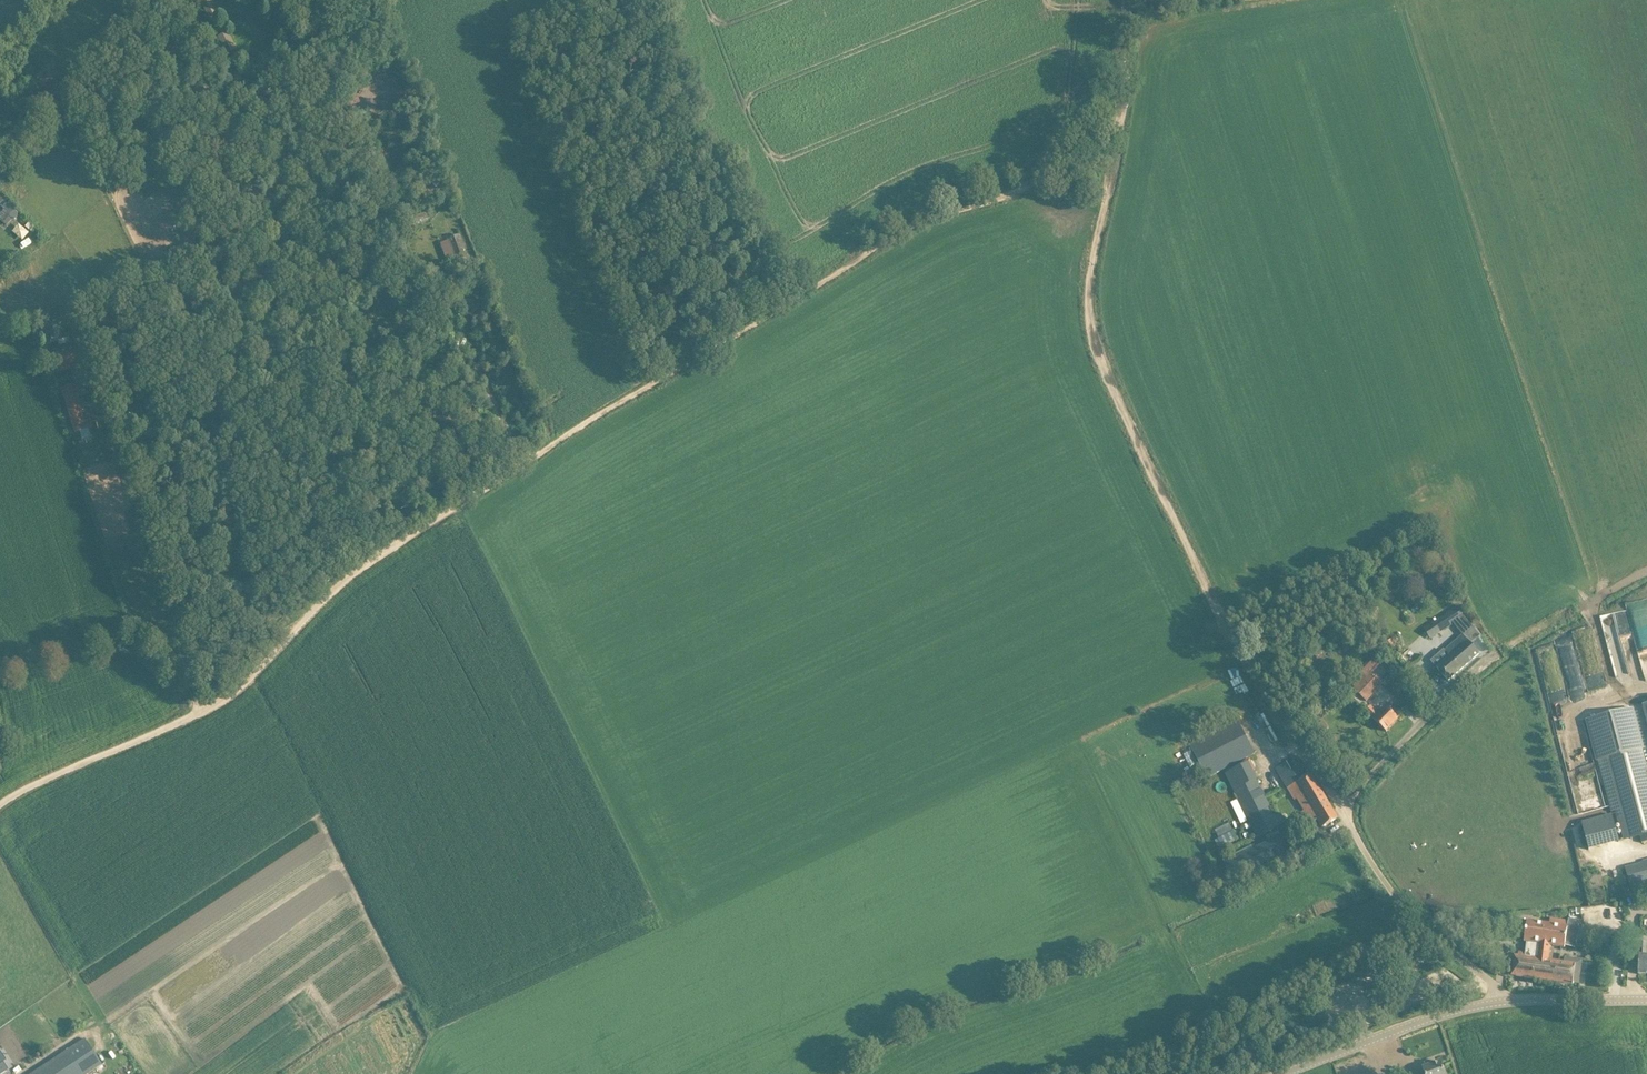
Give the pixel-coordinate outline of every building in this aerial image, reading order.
[(206,16),(217,12),(212,0),(200,0),(206,16)] [(217,37),(225,54),(236,49),(228,32),(217,37)] [(0,83),(0,86),(17,104),(23,98),(4,78),(0,83)] [(4,211),(0,215),(0,221),(6,226),(11,221),(14,221),(18,217),(18,214),(14,211),(16,208),(0,193),(0,207),(4,211)] [(29,222),(25,227),(31,232),(35,227),(29,222)] [(460,236),(447,240),(448,242),(454,261),(455,262),(468,257),(460,236)] [(411,306),(418,310),(423,302),(415,298),(411,306)] [(63,339),(57,321),(39,327),(44,345),(63,339)] [(1627,603),(1646,682),(1646,599),(1627,603)] [(1458,607),(1429,626),(1435,635),(1464,617),(1458,607)] [(1586,684),(1607,679),(1597,637),(1602,636),(1599,624),(1572,631),(1575,640),(1556,645),(1569,701),(1589,696),(1586,684)] [(1437,668),(1441,672),(1448,681),(1479,654),(1463,635),(1445,651),(1450,656),(1437,668)] [(1360,680),(1353,688),(1366,701),(1383,683),(1372,673),(1379,664),(1371,657),(1362,667),(1358,664),(1351,672),(1360,680)] [(1382,662),(1391,672),(1395,668),(1386,658),(1382,662)] [(1374,720),(1378,724),(1386,732),(1398,719),(1386,708),(1379,715),(1370,706),(1365,712),(1374,720)] [(1587,719),(1598,760),(1611,812),(1615,811),(1618,822),(1621,821),(1623,828),(1627,827),(1630,838),(1640,836),(1641,844),(1646,842),(1646,764),(1643,748),(1632,707),(1632,708),(1626,709),(1587,719)] [(1238,721),(1191,745),(1207,777),(1254,753),(1238,721)] [(1337,818),(1311,775),(1306,778),(1299,767),(1292,771),(1287,763),(1276,769),(1295,801),(1304,795),(1311,807),(1302,812),(1310,825),(1318,820),(1323,828),(1337,818)] [(1274,816),(1257,780),(1235,791),(1258,837),(1285,823),(1280,813),(1274,816)] [(1304,826),(1299,818),(1286,826),(1291,833),(1304,826)] [(1234,833),(1220,840),(1223,846),(1237,839),(1234,833)] [(1224,864),(1228,871),(1233,881),(1289,853),(1280,835),(1224,864)] [(1625,867),(1632,890),(1638,889),(1637,885),(1646,882),(1646,861),(1625,867)] [(1575,947),(1579,921),(1569,919),(1568,927),(1555,925),(1555,922),(1551,922),(1551,925),(1528,921),(1527,929),(1524,929),(1523,937),(1525,937),(1525,942),(1527,942),(1526,954),(1520,953),(1516,976),(1573,984),(1574,983),(1579,984),(1580,974),(1574,973),(1575,964),(1575,960),(1565,958),(1564,962),(1549,960),(1551,945),(1565,947),(1565,946),(1575,947)] [(1638,963),(1638,974),(1646,975),(1646,955),(1646,942),(1639,942),(1638,963)] [(69,1049),(30,1073),(87,1073),(102,1064),(85,1038),(69,1049)] [(1340,1069),(1342,1073),(1377,1073),(1376,1071),(1369,1073),(1364,1060),(1355,1063),(1349,1065),(1340,1069)] [(1441,1062),(1432,1065),(1431,1063),(1430,1063),(1428,1062),(1427,1062),(1426,1063),(1425,1064),(1424,1066),(1424,1067),(1424,1068),(1423,1068),(1425,1073),(1445,1073),(1441,1062)]
